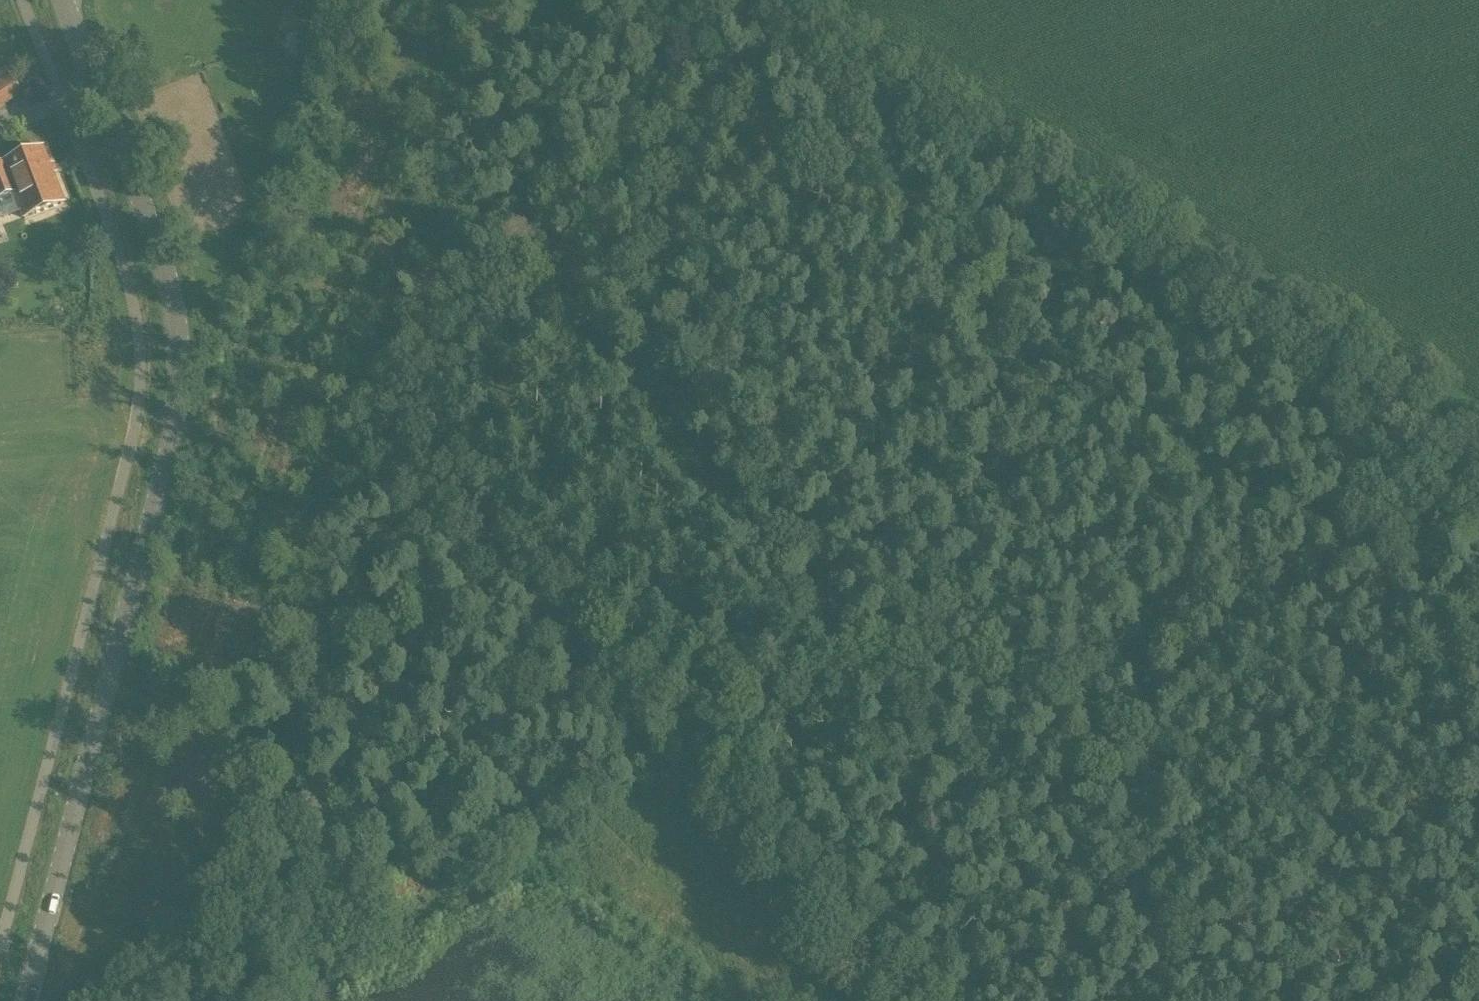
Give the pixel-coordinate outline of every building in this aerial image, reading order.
[(5,68),(0,71),(0,108),(22,93),(5,68)] [(59,161),(68,157),(61,142),(52,146),(59,161)] [(15,192),(25,218),(65,203),(44,147),(0,163),(0,197),(15,192)]
